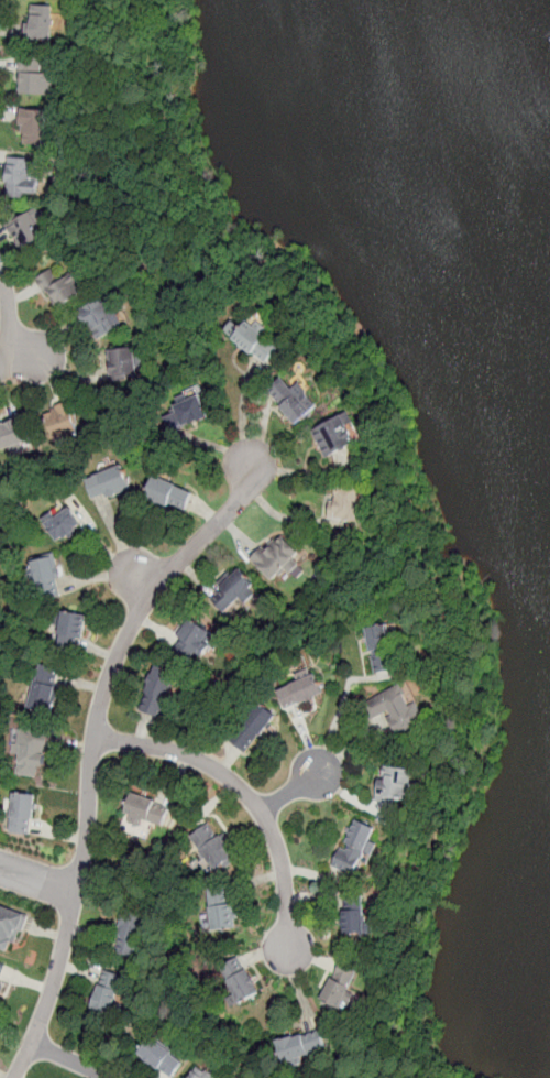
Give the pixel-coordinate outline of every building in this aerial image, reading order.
[(24,39),(52,42),(56,4),(29,1),(24,39)] [(19,91),(53,94),(55,70),(43,68),(43,55),(21,54),(19,91)] [(22,143),(45,144),(46,108),(21,107),(22,143)] [(7,155),(7,199),(26,199),(26,193),(41,194),(42,157),(7,155)] [(6,222),(22,250),(48,237),(38,224),(46,218),(35,205),(6,222)] [(56,306),(85,291),(75,271),(61,280),(51,265),(33,277),(56,306)] [(111,296),(124,324),(94,340),(79,312),(111,296)] [(231,336),(255,356),(257,351),(268,362),(280,350),(265,337),(271,330),(260,319),(255,324),(246,319),(231,336)] [(135,346),(139,372),(111,378),(106,351),(135,346)] [(267,391),(297,424),(319,406),(305,393),(308,391),(299,380),(290,385),(283,377),(267,391)] [(43,413),(51,437),(79,431),(67,393),(52,399),(55,407),(43,413)] [(201,395),(210,416),(173,431),(164,416),(180,412),(177,405),(201,395)] [(26,440),(25,433),(34,431),(29,412),(0,422),(0,449),(26,440)] [(341,414),(356,440),(330,457),(314,432),(341,414)] [(122,462),(133,487),(108,498),(106,491),(92,498),(86,479),(122,462)] [(155,475),(195,492),(187,511),(169,502),(167,508),(144,498),(155,475)] [(359,486),(356,521),(329,518),(331,499),(338,500),(339,483),(359,486)] [(57,515),(72,505),(82,523),(56,540),(42,519),(51,511),(57,515)] [(250,556),(274,580),(285,568),(290,574),(300,564),(295,556),(298,552),(283,535),(278,541),(275,537),(266,548),(263,544),(250,556)] [(52,555),(62,594),(41,602),(29,558),(52,555)] [(240,568),(257,584),(253,588),(257,595),(245,605),(240,599),(226,610),(210,591),(240,568)] [(88,613),(85,640),(78,639),(76,651),(56,645),(64,606),(88,613)] [(190,614),(213,632),(206,641),(210,645),(200,657),(195,652),(191,657),(175,646),(180,639),(173,633),(190,614)] [(365,625),(375,672),(394,671),(387,622),(365,625)] [(138,707),(160,717),(163,710),(172,714),(176,699),(168,694),(176,672),(154,664),(138,707)] [(315,674),(323,695),(285,707),(277,689),(315,674)] [(38,680),(30,716),(46,719),(47,710),(54,711),(56,700),(51,699),(55,683),(38,680)] [(366,698),(374,717),(387,711),(393,718),(387,720),(398,737),(429,720),(418,701),(411,705),(402,684),(366,698)] [(262,700),(278,716),(248,753),(227,736),(262,700)] [(18,773),(37,777),(40,766),(44,766),(50,739),(24,733),(18,773)] [(372,802),(394,805),(397,794),(410,796),(415,770),(383,765),(383,777),(377,777),(372,802)] [(133,791),(170,804),(162,825),(141,819),(139,827),(124,821),(133,791)] [(9,830),(31,832),(31,820),(35,820),(38,795),(12,792),(9,830)] [(331,864),(353,875),(362,856),(371,860),(378,845),(371,840),(375,828),(354,817),(344,841),(349,843),(346,849),(339,847),(331,864)] [(215,873),(237,857),(210,821),(188,838),(215,873)] [(238,927),(231,892),(208,896),(215,932),(238,927)] [(364,934),(364,900),(342,901),(342,934),(364,934)] [(14,951),(25,911),(0,905),(0,948),(14,951)] [(144,914),(121,911),(114,952),(138,956),(144,914)] [(321,998),(340,1008),(360,969),(340,959),(321,998)] [(224,972),(240,1005),(262,995),(246,962),(224,972)] [(91,1009),(113,1013),(123,973),(101,968),(91,1009)] [(319,1027),(276,1039),(283,1063),(326,1050),(319,1027)] [(169,1077),(171,1077),(185,1060),(151,1034),(136,1053),(169,1077)] [(196,1065),(188,1077),(218,1077),(196,1065)]
